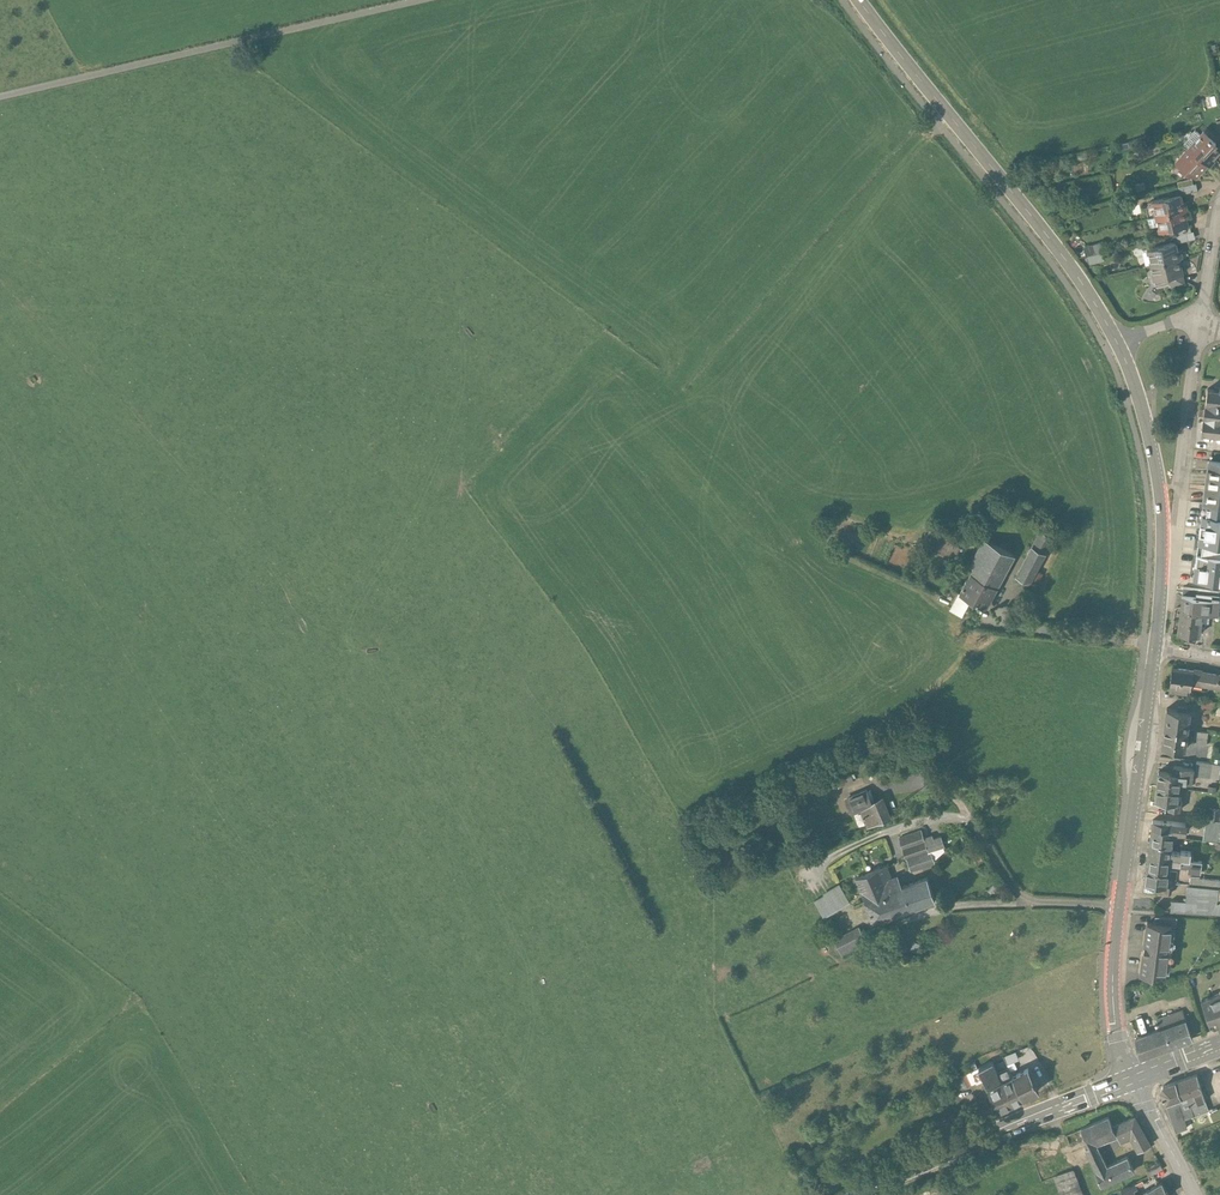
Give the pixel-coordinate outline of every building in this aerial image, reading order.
[(1203,131),(1189,147),(1209,165),(1219,153),(1219,152),(1214,146),(1217,143),(1203,131)] [(1209,165),(1189,147),(1175,163),(1188,174),(1190,172),(1197,178),(1209,165)] [(1191,179),(1178,182),(1178,183),(1180,187),(1183,187),(1192,184),(1191,179)] [(1192,184),(1183,187),(1184,193),(1197,190),(1195,184),(1192,184)] [(1180,195),(1153,201),(1154,205),(1157,216),(1187,209),(1186,201),(1182,202),(1180,195)] [(1157,216),(1154,205),(1144,207),(1147,218),(1148,218),(1157,216)] [(1159,223),(1160,230),(1175,227),(1187,224),(1185,216),(1189,216),(1187,209),(1157,216),(1159,223)] [(1159,223),(1157,216),(1148,218),(1150,226),(1159,223)] [(1187,224),(1175,227),(1177,235),(1190,232),(1188,224),(1187,224)] [(1192,231),(1190,232),(1177,235),(1174,235),(1176,242),(1194,238),(1192,231)] [(1176,242),(1148,249),(1152,265),(1179,258),(1183,258),(1181,249),(1178,250),(1176,242)] [(1101,243),(1085,247),(1087,255),(1088,254),(1102,251),(1103,251),(1101,243)] [(1102,251),(1088,254),(1089,262),(1103,259),(1102,251)] [(1179,258),(1152,265),(1157,285),(1170,282),(1170,279),(1183,276),(1179,258)] [(1185,282),(1183,276),(1170,279),(1170,282),(1171,286),(1185,282)] [(1207,404),(1219,406),(1219,388),(1219,387),(1219,390),(1209,389),(1207,404)] [(1207,404),(1204,434),(1219,436),(1219,406),(1207,404)] [(1208,460),(1206,475),(1219,477),(1219,462),(1208,460)] [(1206,475),(1205,489),(1219,491),(1219,477),(1206,475)] [(1205,489),(1203,503),(1219,506),(1219,491),(1205,489)] [(1203,503),(1201,514),(1219,516),(1219,506),(1203,503)] [(1201,514),(1198,542),(1202,543),(1219,545),(1219,516),(1201,514)] [(956,562),(963,549),(931,532),(923,545),(956,562)] [(1052,540),(1039,533),(1017,575),(1030,582),(1052,540)] [(975,566),(971,572),(997,586),(1013,556),(983,539),(970,564),(975,566)] [(1201,553),(1219,555),(1219,545),(1202,543),(1201,553)] [(1197,552),(1195,563),(1193,578),(1219,581),(1219,555),(1201,553),(1197,552)] [(997,586),(971,572),(960,592),(972,598),(986,606),(997,586)] [(1183,591),(1181,608),(1201,611),(1216,613),(1218,595),(1198,593),(1183,591)] [(972,598),(960,592),(951,609),(962,615),(972,598)] [(1199,635),(1201,611),(1181,608),(1178,632),(1199,635)] [(1188,687),(1191,688),(1191,685),(1219,690),(1219,674),(1174,667),(1171,689),(1187,691),(1188,687)] [(1190,711),(1167,708),(1164,727),(1188,730),(1190,711)] [(1188,730),(1164,727),(1162,746),(1186,749),(1188,730)] [(1207,732),(1195,731),(1194,742),(1206,744),(1207,732)] [(1217,778),(1219,764),(1197,760),(1196,767),(1194,767),(1192,774),(1217,778)] [(1173,767),(1170,767),(1169,771),(1159,770),(1157,786),(1179,789),(1180,782),(1191,783),(1192,774),(1194,767),(1173,764),(1173,767)] [(1179,789),(1157,786),(1155,801),(1169,803),(1168,810),(1180,812),(1182,798),(1178,797),(1179,789)] [(871,804),(867,792),(847,800),(853,815),(862,812),(868,828),(890,819),(882,800),(871,804)] [(1219,817),(1219,809),(1211,808),(1209,821),(1219,823),(1219,817)] [(1186,817),(1153,814),(1150,843),(1172,846),(1173,839),(1180,840),(1180,835),(1184,836),(1186,817)] [(1206,821),(1204,841),(1209,841),(1219,843),(1219,823),(1209,821),(1206,821)] [(922,832),(901,839),(911,869),(932,862),(932,860),(929,851),(942,847),(944,846),(943,842),(941,837),(934,840),(932,836),(925,839),(922,832)] [(1209,841),(1208,849),(1219,851),(1219,843),(1209,841)] [(1180,853),(1171,852),(1172,846),(1150,843),(1148,856),(1177,859),(1189,861),(1190,852),(1180,851),(1180,853)] [(944,851),(942,847),(929,851),(932,860),(944,851)] [(1177,859),(1148,856),(1147,868),(1169,871),(1170,866),(1176,867),(1177,859)] [(1189,861),(1177,859),(1176,867),(1188,868),(1187,873),(1200,874),(1201,862),(1189,861)] [(886,867),(871,873),(880,896),(886,894),(901,888),(896,876),(891,878),(886,867)] [(1169,871),(1147,868),(1145,883),(1156,885),(1168,886),(1172,887),(1172,881),(1168,881),(1169,871)] [(865,902),(880,896),(871,873),(856,879),(865,902)] [(926,879),(906,886),(915,907),(934,900),(926,879)] [(1191,886),(1217,888),(1217,886),(1219,887),(1219,881),(1191,879),(1191,886)] [(849,901),(839,885),(824,894),(825,896),(815,902),(824,916),(833,911),(849,901)] [(1168,886),(1156,885),(1155,893),(1170,895),(1172,887),(1168,886)] [(1172,901),(1172,912),(1219,916),(1219,902),(1216,901),(1217,888),(1191,886),(1188,885),(1187,902),(1172,901)] [(901,888),(886,894),(894,915),(915,907),(906,886),(901,888)] [(880,896),(865,902),(873,923),(894,915),(886,894),(880,896)] [(1155,916),(1154,924),(1173,926),(1175,926),(1176,917),(1155,916)] [(1152,977),(1153,971),(1168,972),(1173,926),(1154,924),(1147,923),(1141,976),(1152,977)] [(849,933),(834,941),(842,956),(867,943),(859,927),(849,933)] [(1203,1000),(1211,1023),(1216,1021),(1219,1028),(1219,993),(1203,1000)] [(1159,1027),(1135,1036),(1139,1057),(1193,1037),(1182,1009),(1156,1018),(1159,1027)] [(969,1063),(973,1070),(979,1067),(976,1060),(969,1063)] [(999,1109),(1012,1102),(1001,1080),(992,1061),(979,1067),(984,1078),(999,1109)] [(965,1087),(984,1078),(979,1067),(973,1070),(960,1077),(965,1087)] [(1027,1068),(1012,1075),(1017,1085),(1019,1085),(1024,1096),(1038,1090),(1027,1068)] [(1196,1074),(1160,1086),(1175,1130),(1186,1127),(1183,1118),(1193,1114),(1190,1104),(1204,1099),(1196,1074)] [(1012,1102),(1024,1096),(1019,1085),(1017,1085),(1012,1075),(1001,1080),(1012,1102)] [(1190,1104),(1193,1114),(1208,1109),(1204,1099),(1190,1104)] [(1135,1115),(1113,1126),(1117,1135),(1121,1141),(1131,1136),(1138,1151),(1150,1144),(1135,1115)] [(1085,1147),(1093,1163),(1103,1158),(1096,1143),(1117,1135),(1113,1126),(1108,1117),(1081,1129),(1089,1145),(1085,1147)] [(1107,1166),(1103,1158),(1093,1163),(1096,1169),(1095,1170),(1101,1184),(1132,1170),(1126,1156),(1107,1166)] [(1073,1170),(1054,1177),(1062,1194),(1083,1194),(1073,1170)] [(1151,1182),(1148,1177),(1143,1180),(1145,1185),(1151,1182)] [(1168,1193),(1161,1182),(1139,1194),(1165,1194),(1168,1193)] [(1134,1190),(1138,1188),(1135,1183),(1122,1189),(1124,1194),(1136,1194),(1134,1190)]
